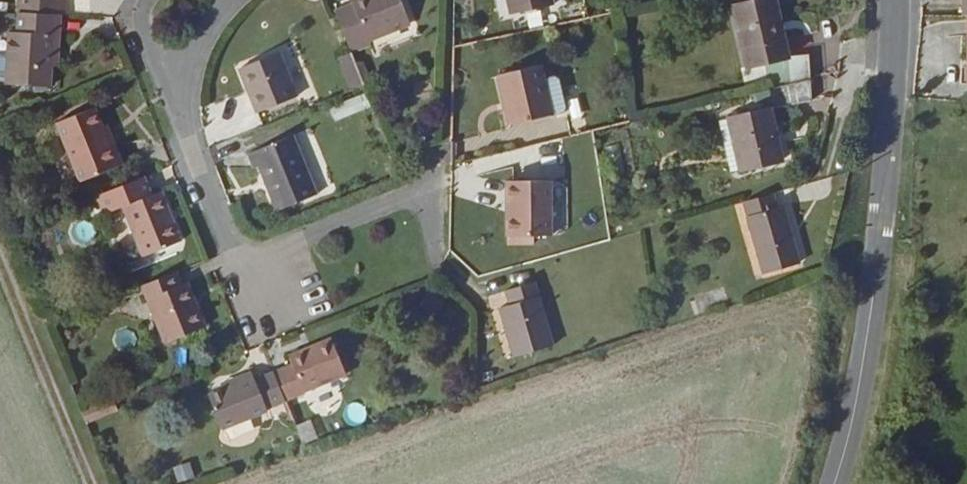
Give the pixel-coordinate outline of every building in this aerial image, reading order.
[(88,0),(47,0),(47,2),(20,0),(19,19),(63,22),(64,5),(87,6),(88,0)] [(401,0),(368,0),(358,5),(333,16),(350,58),(374,47),(371,40),(411,23),(401,0)] [(507,22),(549,12),(546,0),(501,0),(507,22)] [(959,18),(966,18),(966,0),(959,0),(959,18)] [(774,6),(732,17),(747,76),(787,65),(774,6)] [(61,47),(63,22),(19,19),(12,18),(9,41),(1,41),(0,51),(0,90),(48,96),(49,75),(51,46),(61,47)] [(58,76),(61,47),(51,46),(49,75),(58,76)] [(261,96),(253,99),(260,116),(294,102),(276,56),(248,67),(261,96)] [(362,91),(350,58),(334,65),(349,97),(362,91)] [(261,96),(248,67),(241,70),(253,99),(261,96)] [(536,71),(498,81),(511,133),(565,119),(556,84),(541,88),(536,71)] [(87,116),(49,131),(71,189),(110,173),(94,135),(87,116)] [(768,116),(726,126),(739,177),(779,167),(768,116)] [(116,170),(100,133),(94,135),(110,173),(116,170)] [(295,140),(248,158),(253,173),(262,170),(278,213),(317,197),(295,140)] [(178,243),(161,198),(152,202),(143,181),(90,200),(98,220),(118,213),(136,260),(178,243)] [(505,222),(500,223),(501,247),(545,247),(546,191),(505,190),(505,222)] [(798,271),(783,215),(774,218),(769,201),(743,209),(763,282),(798,271)] [(154,349),(195,334),(178,290),(175,291),(170,277),(131,292),(154,349)] [(531,294),(504,301),(508,318),(497,321),(511,368),(549,358),(531,294)] [(270,375),(281,404),(344,377),(329,341),(286,359),(289,366),(270,375)] [(245,369),(214,382),(217,387),(247,374),(245,369)] [(281,404),(270,375),(251,382),(247,374),(217,387),(204,392),(218,431),(281,404)] [(301,441),(317,437),(312,418),(296,422),(301,441)]
